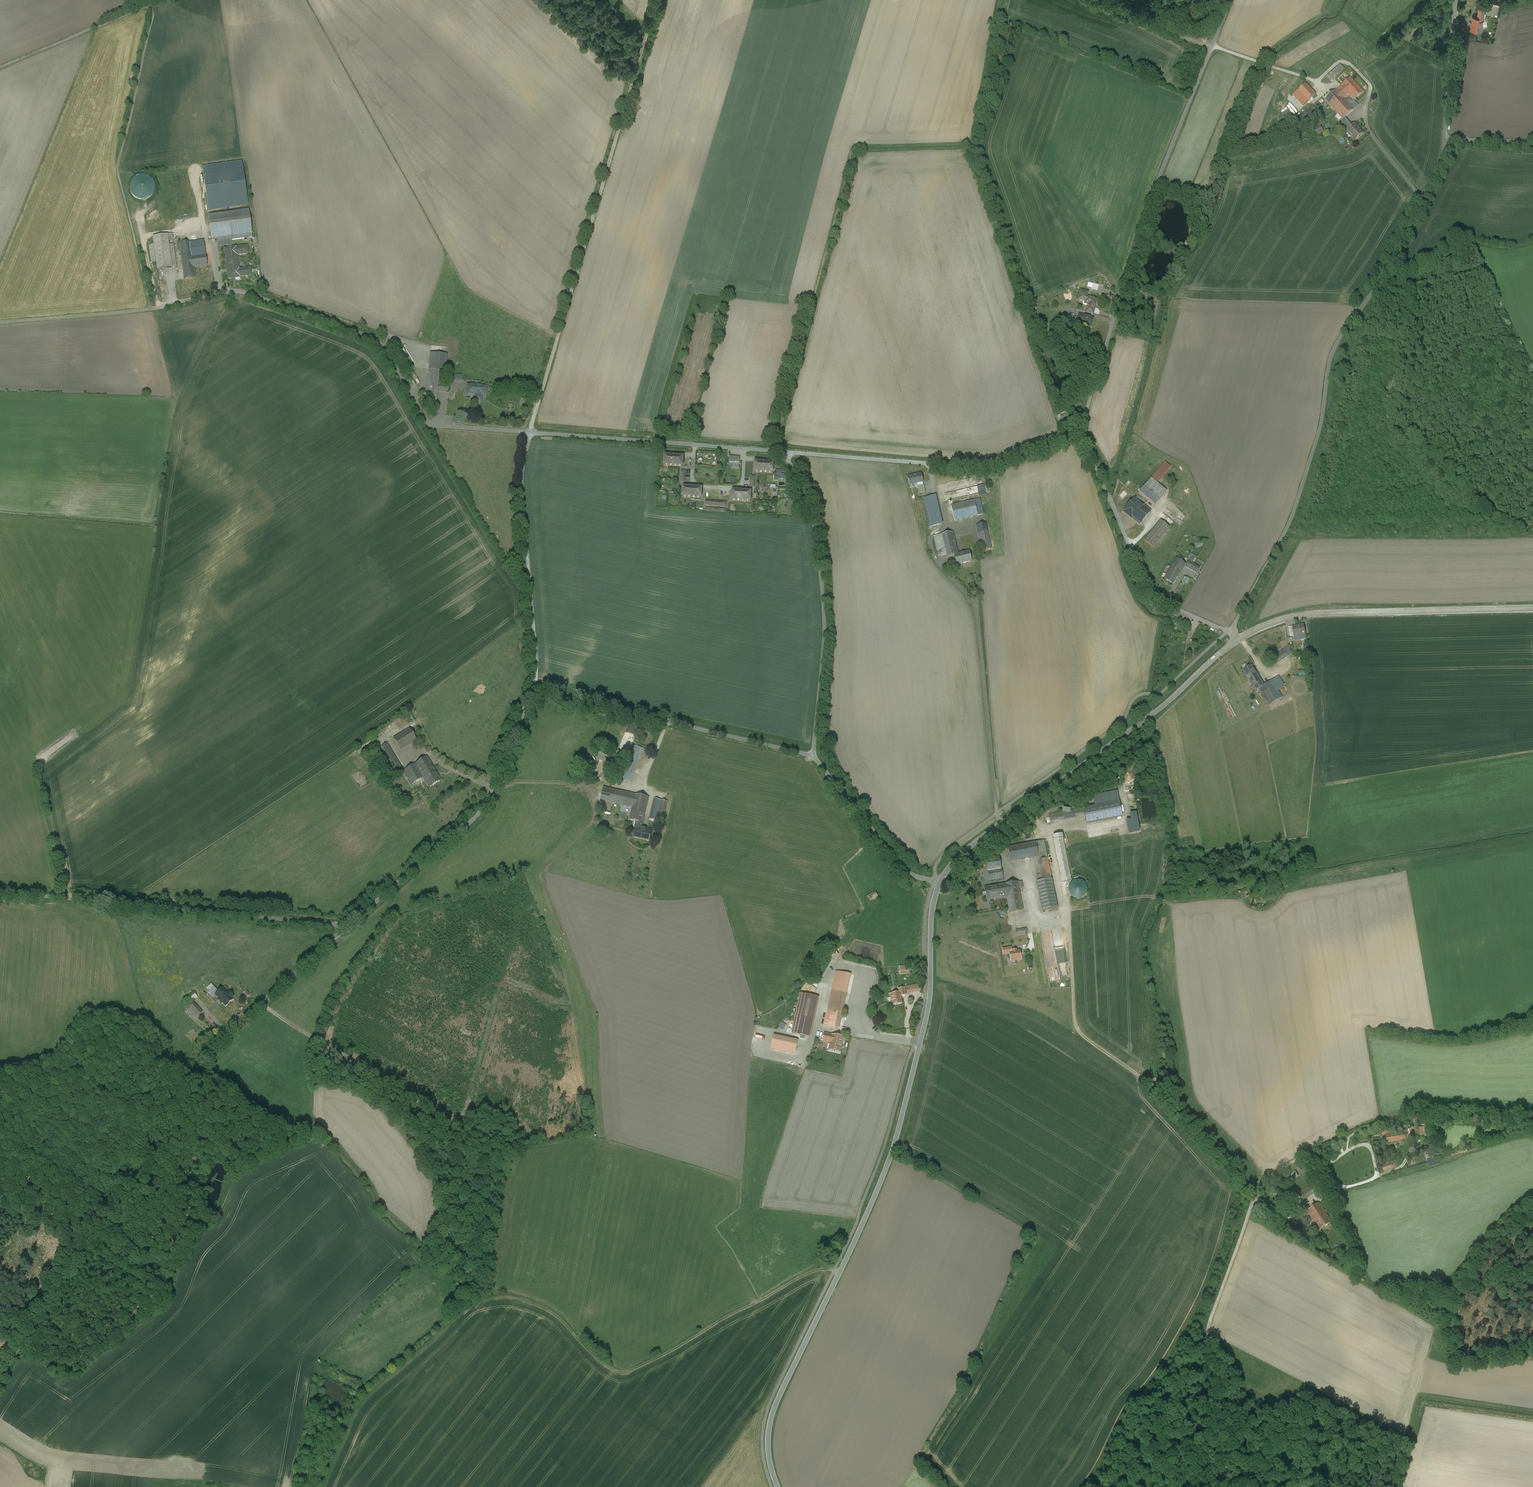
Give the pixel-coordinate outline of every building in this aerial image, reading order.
[(1479,8),(1478,18),(1473,17),(1471,30),(1481,31),(1484,8),(1479,8)] [(1418,27),(1409,36),(1412,39),(1422,31),(1418,27)] [(1340,65),(1327,77),(1332,82),(1345,69),(1340,65)] [(1362,91),(1350,77),(1339,88),(1346,96),(1349,93),(1354,98),(1362,91)] [(1316,95),(1307,84),(1299,91),(1309,102),(1316,95)] [(1346,96),(1339,88),(1336,90),(1337,90),(1344,98),(1346,96)] [(1336,90),(1326,100),(1326,99),(1325,100),(1326,100),(1335,110),(1341,104),(1342,104),(1346,101),(1344,98),(1337,90),(1336,90)] [(1341,104),(1335,110),(1342,118),(1343,119),(1343,118),(1345,117),(1353,109),(1354,109),(1353,108),(1346,101),(1342,104),(1341,104)] [(1354,123),(1352,125),(1345,117),(1343,118),(1347,123),(1342,127),(1346,131),(1347,130),(1355,139),(1363,133),(1354,123)] [(242,162),(203,168),(209,210),(247,205),(242,162)] [(131,193),(133,197),(137,200),(142,201),(147,200),(151,197),(154,193),(155,189),(155,184),(152,180),(148,177),(144,176),(139,176),(134,178),(131,183),(130,188),(131,193)] [(248,211),(208,216),(212,240),(217,239),(217,242),(252,238),(248,211)] [(1198,225),(1192,223),(1190,231),(1196,233),(1198,225)] [(172,234),(153,237),(157,270),(176,267),(173,245),(169,245),(168,240),(172,240),(172,234)] [(203,241),(179,244),(184,279),(195,277),(194,267),(207,266),(207,265),(203,241)] [(236,247),(224,249),(228,279),(240,278),(240,277),(251,275),(250,268),(239,270),(237,255),(248,254),(247,246),(236,248),(236,247)] [(1096,299),(1086,296),(1087,292),(1080,290),(1079,296),(1080,297),(1079,299),(1088,302),(1085,312),(1092,314),(1096,299)] [(1084,315),(1078,313),(1077,317),(1076,321),(1082,323),(1084,315)] [(1093,318),(1084,315),(1082,323),(1091,326),(1093,318)] [(439,370),(429,369),(426,399),(429,399),(436,400),(437,391),(438,387),(439,370)] [(486,387),(467,385),(467,388),(466,390),(467,391),(467,395),(475,396),(474,402),(481,402),(482,396),(485,397),(486,387)] [(684,456),(664,455),(663,465),(683,466),(684,456)] [(1165,461),(1151,477),(1156,481),(1170,465),(1165,461)] [(774,463),(754,462),(754,471),(773,473),(774,463)] [(784,480),(785,474),(782,474),(783,470),(778,470),(777,479),(784,480)] [(921,474),(908,477),(910,485),(923,482),(921,474)] [(1151,477),(1139,491),(1148,499),(1155,504),(1162,496),(1152,487),(1157,482),(1156,481),(1151,477)] [(923,484),(917,486),(919,494),(925,493),(923,484)] [(702,488),(683,486),(682,496),(701,497),(702,488)] [(751,491),(732,490),(731,500),(750,501),(751,491)] [(933,496),(925,498),(932,526),(939,524),(933,496)] [(968,501),(967,496),(952,499),(954,504),(968,501)] [(1151,510),(1135,496),(1124,510),(1140,523),(1151,510)] [(793,499),(786,499),(785,516),(792,517),(793,499)] [(974,500),(951,505),(955,520),(978,515),(974,500)] [(1161,520),(1145,539),(1153,546),(1169,527),(1161,520)] [(986,523),(976,525),(982,551),(992,548),(986,523)] [(953,532),(934,536),(939,559),(954,555),(958,554),(958,552),(953,532)] [(969,551),(958,554),(954,555),(957,565),(972,561),(969,551)] [(1185,563),(1177,558),(1171,566),(1180,572),(1185,563)] [(1200,567),(1189,560),(1186,565),(1197,572),(1200,567)] [(1180,572),(1171,566),(1165,578),(1173,582),(1176,577),(1179,572),(1180,572)] [(1303,624),(1293,626),(1295,637),(1305,635),(1303,624)] [(1281,651),(1271,659),(1275,665),(1287,656),(1285,654),(1284,655),(1281,651)] [(1264,685),(1251,665),(1243,670),(1256,690),(1264,685)] [(1279,676),(1264,685),(1260,688),(1270,705),(1282,697),(1278,690),(1285,686),(1279,676)] [(410,728),(393,738),(400,750),(416,740),(410,728)] [(401,766),(387,743),(377,748),(389,767),(392,765),(395,770),(401,766)] [(634,744),(623,771),(630,774),(627,781),(630,782),(644,748),(634,744)] [(621,758),(601,747),(596,756),(608,763),(616,767),(621,758)] [(427,757),(415,764),(423,777),(435,770),(427,757)] [(616,767),(608,763),(605,768),(613,772),(616,767)] [(415,764),(404,771),(412,784),(423,777),(415,764)] [(435,770),(423,777),(429,787),(441,780),(435,770)] [(630,774),(623,771),(621,778),(627,781),(630,774)] [(648,797),(603,786),(600,799),(632,807),(629,819),(638,821),(642,822),(648,797)] [(667,801),(654,798),(649,818),(656,820),(657,816),(663,817),(667,801)] [(1119,801),(1083,808),(1085,815),(1086,823),(1122,816),(1119,801)] [(1083,808),(1049,815),(1050,822),(1085,815),(1083,808)] [(1135,813),(1126,815),(1128,830),(1138,828),(1135,813)] [(652,829),(641,827),(642,822),(638,821),(637,826),(636,826),(634,837),(650,840),(652,829)] [(1070,882),(1061,836),(1053,838),(1061,884),(1070,882)] [(1035,844),(1008,849),(1010,863),(1037,857),(1035,844)] [(999,858),(985,860),(987,869),(984,869),(985,876),(988,876),(989,882),(1002,880),(999,858)] [(1047,860),(1037,862),(1041,882),(1051,880),(1047,860)] [(1041,882),(1036,883),(1042,913),(1056,910),(1051,880),(1041,882)] [(1086,895),(1087,892),(1086,888),(1084,885),(1081,883),(1077,882),(1074,883),(1071,885),(1069,888),(1068,892),(1069,895),(1071,898),(1074,900),(1077,901),(1081,900),(1084,898),(1086,895)] [(1017,883),(1005,885),(1007,898),(1009,914),(1022,912),(1017,883)] [(1005,885),(984,888),(986,901),(1007,898),(1005,885)] [(868,897),(870,902),(879,898),(877,893),(868,897)] [(1016,950),(1013,951),(1012,952),(1010,952),(1010,953),(1011,961),(1016,960),(1021,959),(1020,950),(1016,951),(1016,950)] [(908,965),(900,966),(901,973),(909,972),(908,965)] [(227,992),(222,987),(218,991),(214,986),(207,991),(213,997),(215,995),(218,998),(216,999),(221,1004),(222,1003),(226,1006),(233,999),(231,997),(233,995),(229,991),(227,992)] [(899,993),(890,994),(892,1005),(902,1004),(900,996),(906,995),(904,988),(898,989),(899,993)] [(846,993),(832,990),(827,1010),(841,1013),(846,993)] [(815,996),(800,993),(792,1033),(806,1036),(815,996)] [(202,1011),(192,1000),(187,1004),(189,1006),(197,1015),(198,1015),(202,1011)] [(197,1015),(190,1007),(187,1010),(194,1018),(197,1015)] [(841,1013),(827,1010),(824,1025),(838,1028),(841,1013)] [(782,1034),(767,1030),(762,1051),(766,1052),(777,1054),(779,1046),(782,1034)] [(844,1037),(824,1033),(822,1041),(830,1043),(829,1050),(840,1053),(844,1037)] [(800,1047),(791,1044),(788,1057),(803,1060),(806,1048),(800,1047)] [(1424,1127),(1409,1129),(1409,1130),(1410,1139),(1422,1137),(1422,1136),(1425,1135),(1424,1131),(1425,1130),(1424,1127)] [(1387,1133),(1386,1134),(1388,1143),(1406,1139),(1405,1131),(1405,1130),(1390,1133),(1387,1133)] [(1393,1161),(1385,1164),(1386,1169),(1395,1167),(1393,1161)] [(1296,1171),(1287,1177),(1290,1181),(1298,1175),(1296,1171)] [(1315,1182),(1299,1193),(1303,1200),(1320,1189),(1315,1182)] [(1293,1190),(1288,1194),(1292,1202),(1298,1198),(1293,1190)] [(1319,1203),(1307,1211),(1320,1230),(1332,1222),(1319,1203)]
